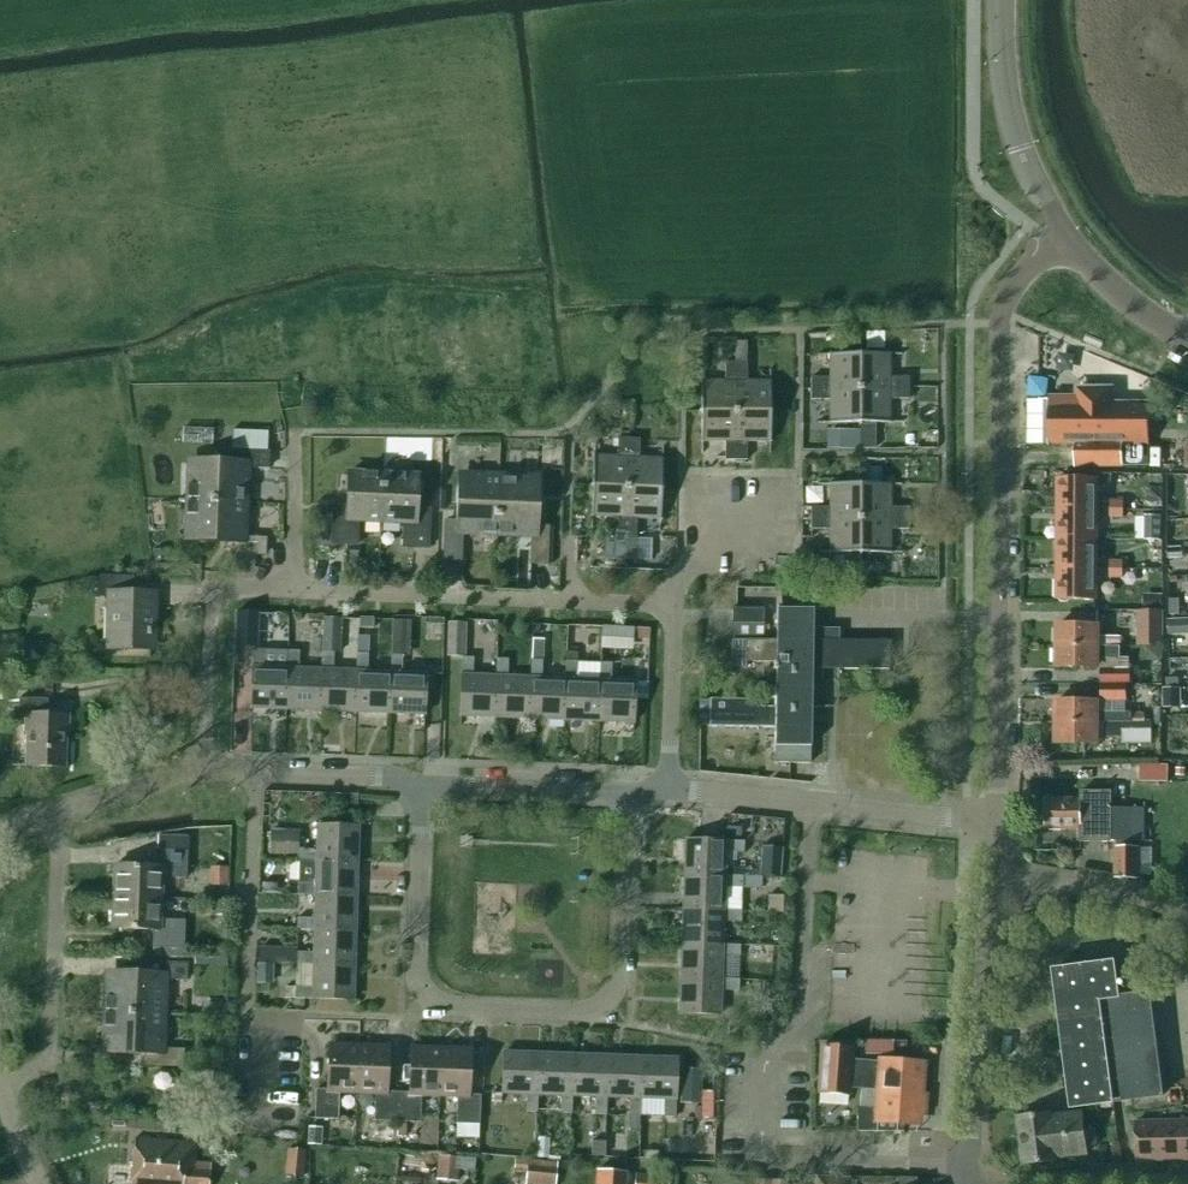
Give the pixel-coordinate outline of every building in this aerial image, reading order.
[(882,352),(882,336),(871,336),(871,352),(882,352)] [(735,343),(735,362),(747,362),(747,343),(735,343)] [(1179,365),(1183,359),(1172,353),(1168,360),(1179,365)] [(810,389),(860,388),(859,354),(828,354),(829,378),(810,378),(810,389)] [(860,388),(908,388),(908,377),(891,378),(890,354),(859,354),(860,388)] [(701,412),(735,412),(735,363),(725,363),(725,381),(701,381),(701,412)] [(735,412),(770,412),(770,381),(747,381),(747,363),(735,363),(735,412)] [(829,424),(860,423),(860,388),(810,389),(810,400),(829,400),(829,424)] [(860,388),(860,423),(891,423),(891,399),(908,399),(908,388),(860,388)] [(1077,398),(1050,398),(1050,401),(1049,441),(1078,441),(1095,442),(1132,442),(1149,442),(1150,442),(1150,405),(1132,405),(1111,405),(1111,389),(1077,389),(1077,398)] [(1027,441),(1049,441),(1050,401),(1028,401),(1027,441)] [(725,461),(736,461),(735,412),(701,412),(701,443),(724,443),(725,461)] [(735,412),(736,461),(747,461),(747,443),(770,443),(770,412),(735,412)] [(859,430),(840,430),(840,450),(859,450),(859,430)] [(875,435),(860,435),(860,450),(875,449),(875,435)] [(627,488),(629,439),(618,438),(617,459),(593,458),(592,487),(627,488)] [(627,488),(661,490),(663,460),(639,459),(640,439),(629,439),(627,488)] [(1095,442),(1078,441),(1078,466),(1095,466),(1150,466),(1150,442),(1149,442),(1132,442),(1095,442)] [(190,500),(243,503),(244,468),(269,469),(270,452),(230,450),(230,466),(192,465),(190,500)] [(881,469),(864,469),(865,484),(882,483),(881,469)] [(381,522),(383,474),(349,473),(348,506),(333,506),(332,544),(357,545),(358,521),(381,522)] [(383,474),(381,522),(405,524),(404,548),(428,549),(430,510),(415,509),(417,476),(383,474)] [(497,531),(499,480),(463,478),(461,522),(445,522),(443,561),(461,562),(462,530),(497,531)] [(1106,509),(1106,497),(1096,497),(1097,479),(1059,478),(1059,509),(1096,509),(1106,509)] [(499,480),(497,531),(530,532),(529,565),(548,565),(549,526),(533,525),(534,481),(499,480)] [(860,518),(860,484),(830,484),(830,508),(811,508),(811,519),(860,518)] [(860,518),(909,519),(909,508),(890,508),(890,484),(860,484),(860,518)] [(614,536),(625,537),(627,488),(592,487),(591,516),(615,517),(614,536)] [(660,519),(661,490),(627,488),(625,537),(636,537),(637,518),(660,519)] [(241,537),(243,503),(190,500),(189,536),(227,538),(226,554),(266,556),(266,538),(241,537)] [(1111,508),(1124,508),(1145,508),(1145,500),(1124,500),(1124,501),(1111,501),(1111,508)] [(1124,517),(1124,508),(1111,508),(1111,517),(1124,517)] [(1096,539),(1096,509),(1059,509),(1058,539),(1096,539)] [(1161,517),(1146,516),(1146,518),(1146,540),(1160,541),(1161,517)] [(860,553),(860,518),(811,519),(811,529),(830,529),(830,553),(860,553)] [(909,529),(909,519),(860,518),(860,553),(890,553),(890,529),(909,529)] [(624,560),(625,538),(603,537),(603,559),(624,560)] [(635,560),(636,539),(625,538),(624,560),(635,560)] [(1096,570),(1096,539),(1058,539),(1058,569),(1096,570)] [(1183,558),(1182,548),(1168,549),(1168,558),(1183,558)] [(166,550),(154,550),(155,562),(166,561),(166,550)] [(857,557),(844,557),(844,576),(857,576),(857,557)] [(1110,570),(1123,570),(1123,562),(1110,562),(1110,570)] [(1096,600),(1096,570),(1058,569),(1058,600),(1096,600)] [(1123,578),(1123,570),(1110,570),(1110,578),(1123,578)] [(393,587),(394,575),(378,574),(377,586),(393,587)] [(133,597),(133,577),(100,576),(100,598),(112,598),(111,642),(150,643),(151,597),(133,597)] [(1147,595),(1147,610),(1161,610),(1161,595),(1147,595)] [(1180,615),(1180,598),(1169,599),(1169,615),(1180,615)] [(732,609),(731,624),(763,625),(764,609),(732,609)] [(776,669),(822,669),(822,665),(837,665),(837,670),(887,670),(887,671),(889,671),(889,641),(838,640),(838,629),(823,629),(823,628),(813,628),(813,611),(777,610),(777,641),(747,641),(746,662),(774,663),(774,669),(775,669),(776,669)] [(1163,611),(1137,610),(1137,646),(1163,646),(1163,611)] [(236,612),(235,645),(257,646),(258,613),(236,612)] [(372,628),(373,619),(359,618),(358,628),(372,628)] [(341,619),(324,619),(322,653),(340,653),(341,619)] [(1168,620),(1168,636),(1187,636),(1187,619),(1168,620)] [(466,624),(448,623),(446,657),(464,657),(466,624)] [(1057,646),(1098,647),(1098,646),(1121,647),(1121,637),(1098,637),(1098,625),(1058,625),(1057,646)] [(601,628),(600,650),(611,650),(624,651),(625,629),(601,628)] [(563,720),(565,679),(541,678),(543,640),(532,640),(530,678),(529,719),(563,720)] [(746,662),(747,641),(731,640),(731,669),(746,670),(746,662)] [(1098,668),(1098,647),(1057,646),(1057,668),(1098,668)] [(598,722),(599,681),(576,680),(577,649),(566,648),(565,679),(563,720),(598,722)] [(285,710),(287,669),(263,668),(264,651),(253,650),(250,709),(285,710)] [(599,681),(598,722),(633,723),(635,682),(610,681),(611,650),(600,650),(599,681)] [(320,711),(322,670),(298,669),(299,652),(288,651),(287,669),(285,710),(320,711)] [(355,713),(356,671),(333,670),(333,653),(322,653),(322,670),(320,711),(355,713)] [(389,714),(391,673),(367,672),(368,655),(357,654),(356,671),(355,713),(389,714)] [(391,673),(389,714),(425,715),(426,674),(402,673),(403,656),(392,655),(391,673)] [(494,718),(496,677),(472,676),(473,658),(462,658),(459,717),(494,718)] [(529,719),(530,678),(507,677),(508,660),(496,659),(496,677),(494,718),(529,719)] [(821,680),(822,680),(822,669),(776,669),(775,707),(811,707),(811,669),(821,670),(821,680)] [(1102,684),(1126,684),(1130,684),(1130,670),(1102,669),(1102,684)] [(1126,702),(1126,684),(1102,684),(1101,702),(1126,702)] [(1178,699),(1178,688),(1168,688),(1164,688),(1164,699),(1178,699)] [(27,766),(63,767),(64,733),(66,733),(67,715),(46,715),(47,699),(18,698),(18,715),(26,715),(26,732),(28,732),(27,766)] [(1057,722),(1131,723),(1132,714),(1097,713),(1098,702),(1057,701),(1057,722)] [(822,707),(811,707),(775,707),(774,764),(810,764),(811,718),(822,718),(822,707)] [(1131,724),(1131,723),(1057,722),(1056,744),(1097,744),(1097,736),(1123,736),(1123,742),(1151,743),(1151,724),(1131,724)] [(1140,766),(1140,782),(1169,783),(1169,766),(1140,766)] [(1046,798),(1046,830),(1081,830),(1081,842),(1111,842),(1111,841),(1117,841),(1117,879),(1137,879),(1137,875),(1138,847),(1133,847),(1133,842),(1133,809),(1112,809),(1112,792),(1081,792),(1081,798),(1046,798)] [(298,860),(357,862),(358,827),(317,826),(316,849),(299,849),(298,856),(298,860)] [(113,897),(161,899),(162,878),(186,879),(188,838),(157,836),(156,868),(115,866),(113,897)] [(270,838),(270,856),(298,856),(299,849),(299,839),(270,838)] [(684,875),(725,876),(726,853),(743,853),(744,842),(685,840),(684,875)] [(779,878),(781,849),(762,847),(760,877),(779,878)] [(356,896),(357,862),(298,860),(298,884),(297,895),(315,895),(356,896)] [(214,868),(213,886),(226,887),(226,868),(214,868)] [(763,877),(725,876),(684,875),(683,909),(724,911),(725,887),(762,888),(763,877)] [(262,885),(262,893),(276,893),(276,886),(262,885)] [(355,931),(356,896),(315,895),(314,919),(297,918),(296,929),(314,930),(355,931)] [(768,896),(767,912),(782,913),(782,897),(768,896)] [(160,921),(161,899),(113,897),(112,929),(153,930),(153,948),(183,949),(184,922),(160,921)] [(741,911),(724,911),(683,909),(681,944),(723,945),(724,922),(741,922),(741,911)] [(354,966),(355,931),(314,930),(313,953),(296,953),(295,964),(313,964),(354,966)] [(740,946),(723,945),(681,944),(680,978),(722,979),(722,956),(740,957),(740,946)] [(258,963),(272,963),(295,964),(295,948),(259,947),(258,963)] [(108,1012),(160,1015),(162,980),(187,981),(187,963),(148,962),(147,978),(110,977),(108,1012)] [(1115,962),(1054,970),(1072,1109),(1163,1097),(1150,993),(1119,997),(1115,962)] [(353,1001),(354,966),(313,964),(312,988),(295,987),(294,999),(353,1001)] [(257,965),(257,984),(270,984),(270,965),(257,965)] [(739,980),(722,979),(680,978),(679,1014),(720,1015),(721,990),(738,991),(739,980)] [(285,987),(285,999),(294,999),(294,987),(285,987)] [(222,1004),(202,1003),(201,1018),(221,1018),(222,1004)] [(159,1049),(160,1015),(108,1012),(107,1048),(144,1050),(144,1066),(184,1068),(185,1050),(159,1049)] [(1003,1037),(1002,1054),(1011,1055),(1013,1038),(1003,1037)] [(867,1041),(867,1055),(896,1055),(896,1041),(867,1041)] [(357,1092),(358,1047),(329,1046),(328,1090),(315,1090),(314,1119),(338,1120),(339,1092),(357,1092)] [(397,1122),(398,1092),(386,1092),(387,1048),(358,1047),(357,1092),(375,1093),(374,1121),(397,1122)] [(850,1088),(878,1090),(881,1063),(881,1062),(852,1060),(853,1049),(821,1047),(817,1093),(849,1096),(850,1088)] [(439,1095),(441,1050),(412,1049),(410,1093),(398,1092),(397,1122),(398,1122),(406,1122),(420,1123),(421,1095),(439,1095)] [(441,1050),(439,1095),(457,1096),(456,1124),(480,1125),(481,1096),(468,1095),(470,1051),(441,1050)] [(537,1113),(538,1095),(539,1054),(503,1053),(502,1094),(526,1095),(526,1112),(537,1113)] [(571,1114),(572,1096),(574,1055),(539,1054),(538,1095),(561,1096),(560,1113),(571,1114)] [(606,1115),(606,1098),(608,1056),(574,1055),(572,1096),(595,1097),(595,1115),(606,1115)] [(640,1129),(641,1099),(642,1058),(608,1056),(606,1098),(630,1099),(629,1128),(640,1129)] [(642,1058),(641,1099),(664,1100),(664,1117),(675,1117),(675,1116),(676,1077),(677,1059),(642,1058)] [(881,1063),(878,1090),(876,1111),(875,1132),(903,1132),(904,1114),(918,1115),(918,1108),(924,1109),(925,1096),(919,1095),(922,1063),(881,1060),(881,1063)] [(683,1072),(682,1103),(699,1104),(700,1072),(683,1072)] [(876,1111),(857,1109),(856,1132),(875,1132),(876,1111)] [(1052,1114),(1018,1118),(1024,1165),(1057,1161),(1057,1158),(1087,1154),(1086,1147),(1096,1146),(1095,1130),(1084,1131),(1082,1113),(1052,1117),(1052,1114)] [(1160,1161),(1183,1160),(1182,1121),(1159,1122),(1160,1161)] [(398,1122),(397,1138),(405,1138),(406,1122),(398,1122)] [(1136,1161),(1160,1161),(1159,1122),(1135,1122),(1136,1161)] [(321,1128),(308,1127),(307,1144),(320,1145),(321,1128)] [(131,1183),(210,1183),(211,1164),(195,1163),(196,1143),(135,1138),(131,1183)] [(605,1142),(591,1141),(590,1157),(604,1158),(605,1142)] [(305,1151),(288,1149),(285,1176),(302,1178),(305,1151)] [(439,1156),(436,1180),(456,1182),(458,1170),(474,1171),(474,1158),(439,1156)] [(515,1160),(514,1171),(526,1172),(525,1183),(555,1183),(557,1163),(515,1160)] [(581,1183),(610,1183),(610,1174),(582,1172),(581,1183)]
